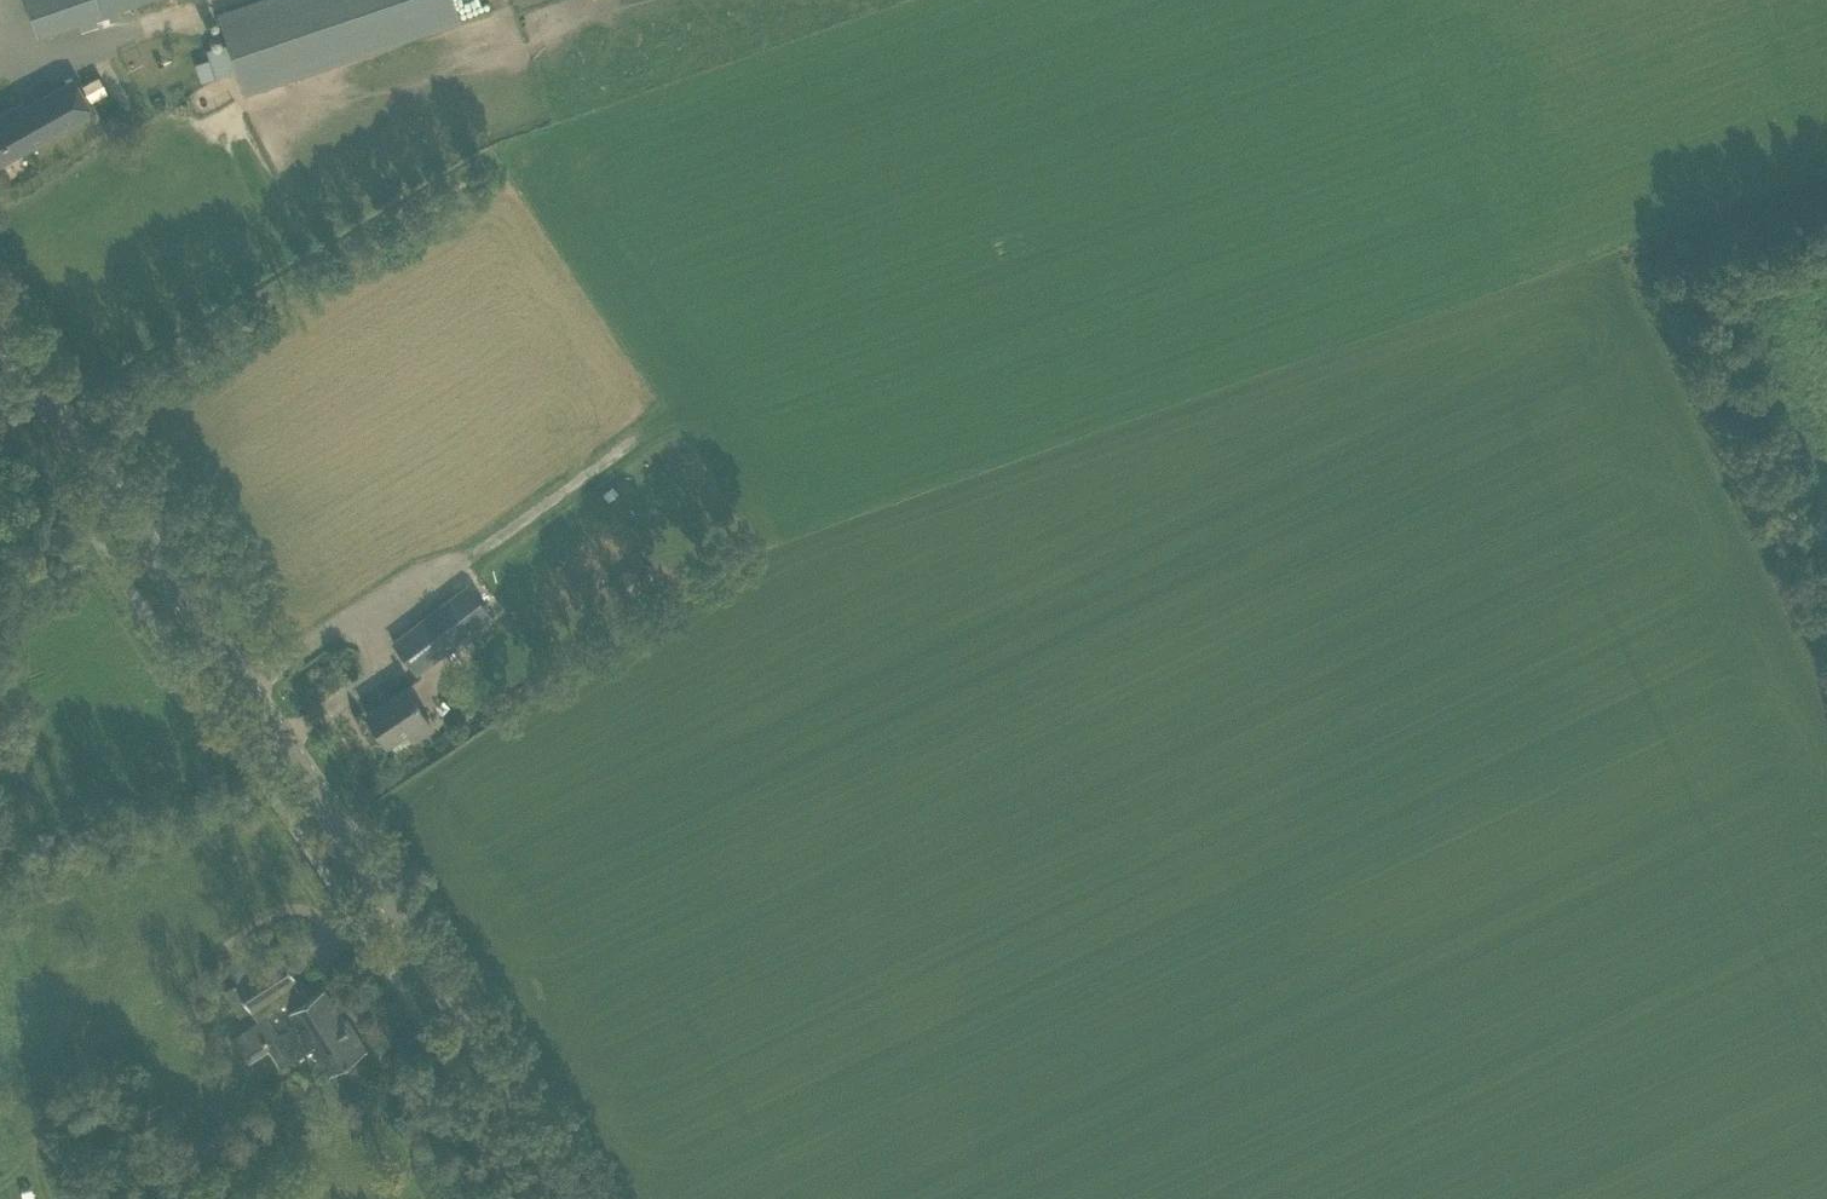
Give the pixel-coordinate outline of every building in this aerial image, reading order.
[(36,37),(80,23),(83,30),(98,25),(97,21),(110,17),(112,22),(121,19),(118,11),(117,10),(146,0),(24,0),(36,37)] [(363,51),(462,21),(455,0),(254,0),(218,12),(228,42),(237,69),(244,91),(363,51)] [(228,42),(206,50),(209,59),(215,76),(237,69),(228,42)] [(92,110),(72,77),(24,105),(22,101),(0,113),(0,117),(1,118),(0,119),(0,164),(92,110)] [(467,582),(421,616),(391,639),(415,670),(447,646),(490,615),(467,582)] [(405,687),(386,700),(366,713),(386,743),(407,729),(415,743),(434,729),(426,717),(405,687)] [(281,953),(260,966),(223,990),(240,1015),(250,1009),(257,1020),(232,1036),(248,1061),(268,1048),(279,1065),(311,1045),(329,1073),(366,1049),(351,1026),(344,1031),(339,1023),(344,1020),(323,987),(304,999),(298,989),(293,981),(297,979),(281,953)]
